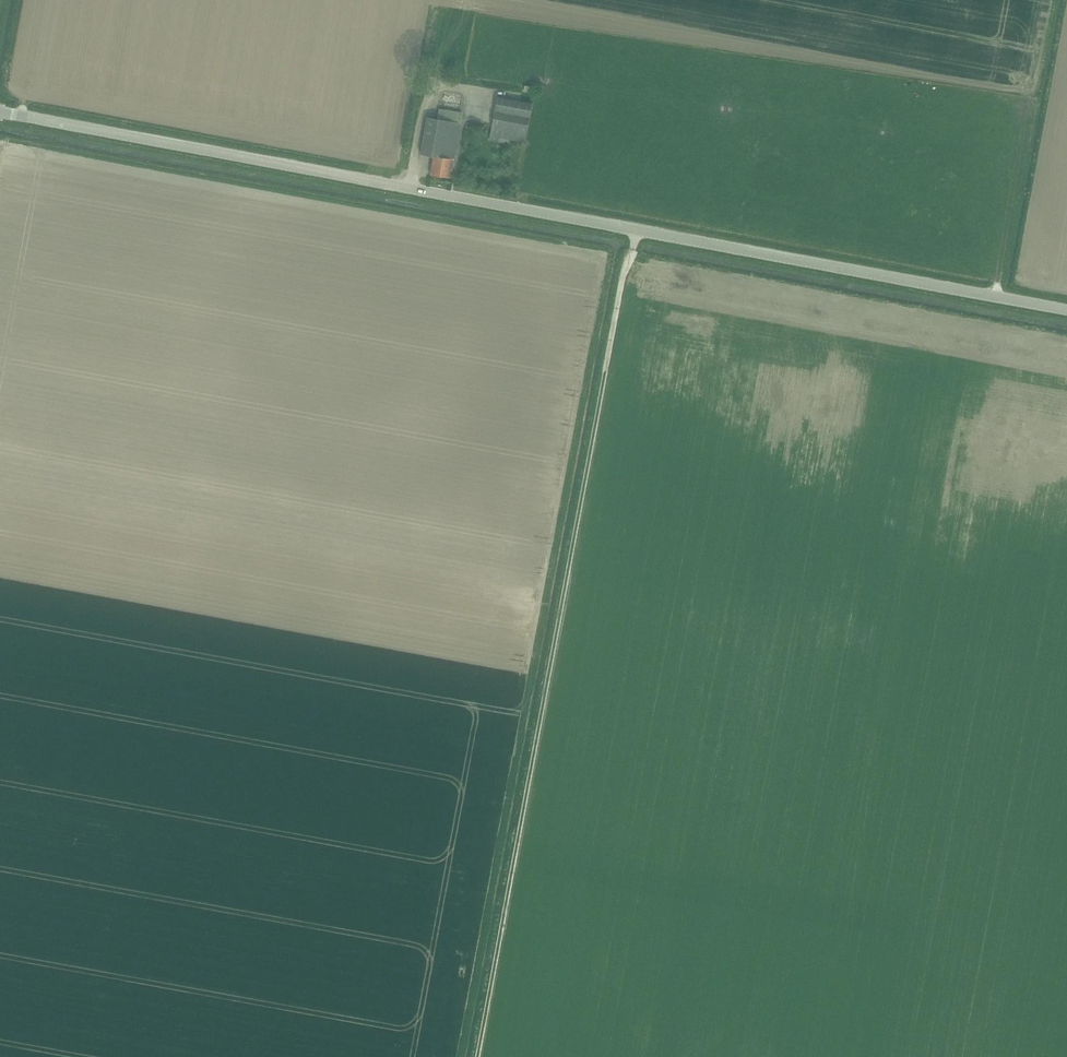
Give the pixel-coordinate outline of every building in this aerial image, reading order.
[(490,140),(511,144),(512,139),(525,142),(532,103),(498,97),(490,140)] [(427,117),(421,154),(434,156),(431,174),(451,178),(463,112),(439,108),(438,119),(427,117)]
